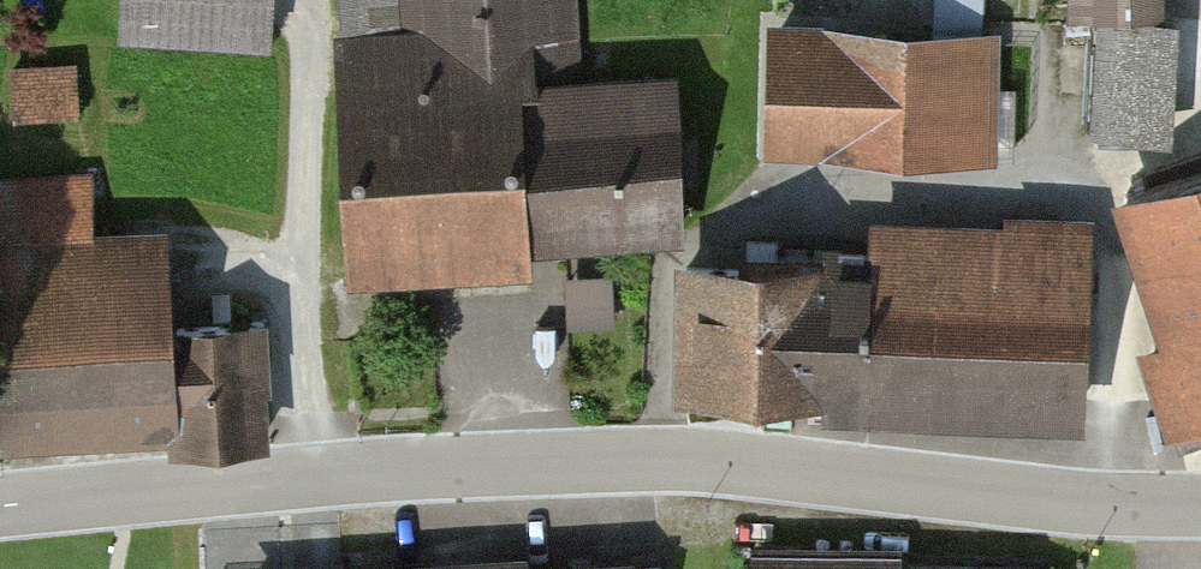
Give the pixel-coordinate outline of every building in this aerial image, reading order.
[(126,29),(274,39),(277,0),(128,0),(126,29)] [(677,225),(668,61),(581,66),(577,0),(408,0),(413,76),(341,80),(352,277),(534,267),(532,233),(677,225)] [(1002,15),(774,15),(774,151),(1001,151),(1001,144),(1025,144),(1026,64),(1002,64),(1002,15)] [(81,51),(14,53),(15,104),(83,101),(81,51)] [(272,427),(267,324),(174,329),(169,232),(101,235),(98,174),(0,179),(0,397),(2,440),(179,432),(272,427)] [(1127,204),(1178,346),(1149,356),(1180,445),(1200,437),(1200,178),(1127,204)] [(922,397),(1089,397),(1088,205),(874,206),(874,247),(831,247),(693,248),(694,386),(832,385),(832,398),(922,397)] [(618,317),(615,260),(573,263),(577,319),(618,317)] [(759,535),(758,568),(1037,568),(1037,558),(905,555),(906,539),(759,535)] [(249,561),(249,568),(638,568),(637,545),(536,551),(535,542),(249,561)]
